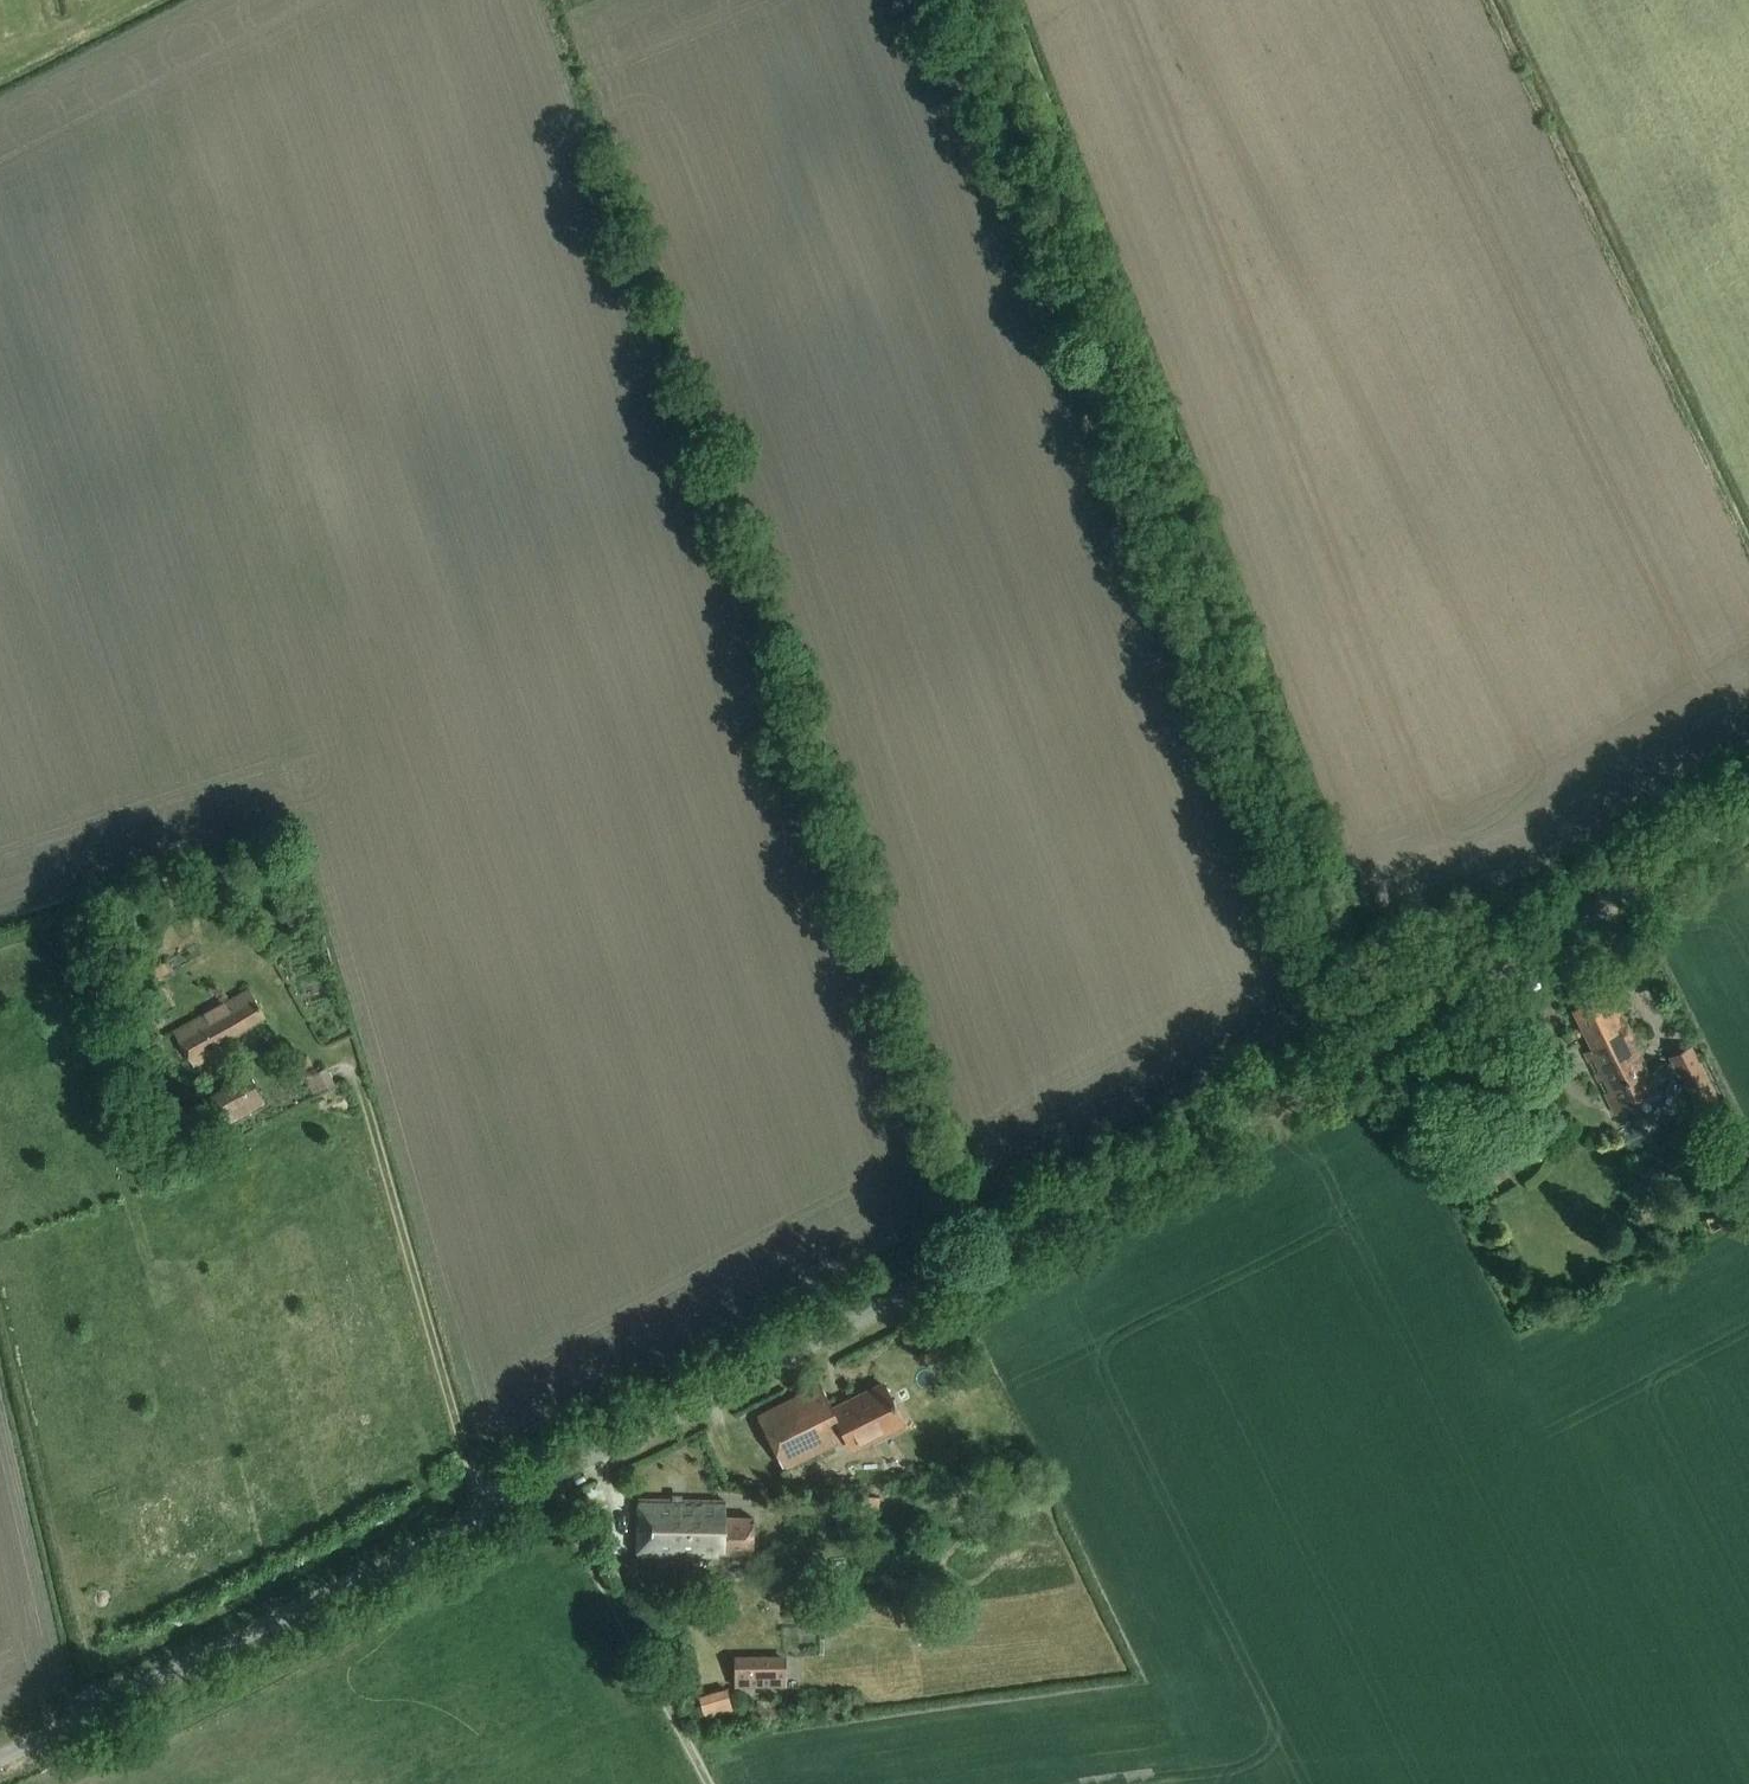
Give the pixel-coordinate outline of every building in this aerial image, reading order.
[(304,907),(287,916),(294,930),(311,921),(304,907)] [(227,1036),(263,1016),(248,990),(222,1005),(221,1004),(173,1032),(193,1067),(231,1044),(227,1036)] [(1577,1012),(1596,1050),(1589,1054),(1619,1114),(1663,1092),(1661,1088),(1684,1076),(1705,1119),(1727,1109),(1695,1046),(1674,1057),(1677,1062),(1654,1073),(1614,994),(1577,1012)] [(311,1074),(318,1090),(339,1081),(332,1065),(311,1074)] [(251,1073),(210,1096),(228,1126),(268,1103),(251,1073)] [(1477,1180),(1466,1186),(1472,1199),(1484,1193),(1477,1180)] [(786,1469),(849,1438),(854,1449),(894,1429),(888,1417),(899,1411),(897,1407),(899,1406),(896,1401),(895,1402),(886,1385),(836,1410),(823,1385),(760,1417),(786,1469)] [(639,1557),(666,1557),(725,1558),(725,1553),(756,1553),(757,1518),(729,1518),(729,1499),(640,1498),(639,1557)] [(787,1656),(736,1656),(736,1686),(787,1686),(787,1656)] [(736,1707),(731,1686),(708,1692),(713,1713),(736,1707)]
